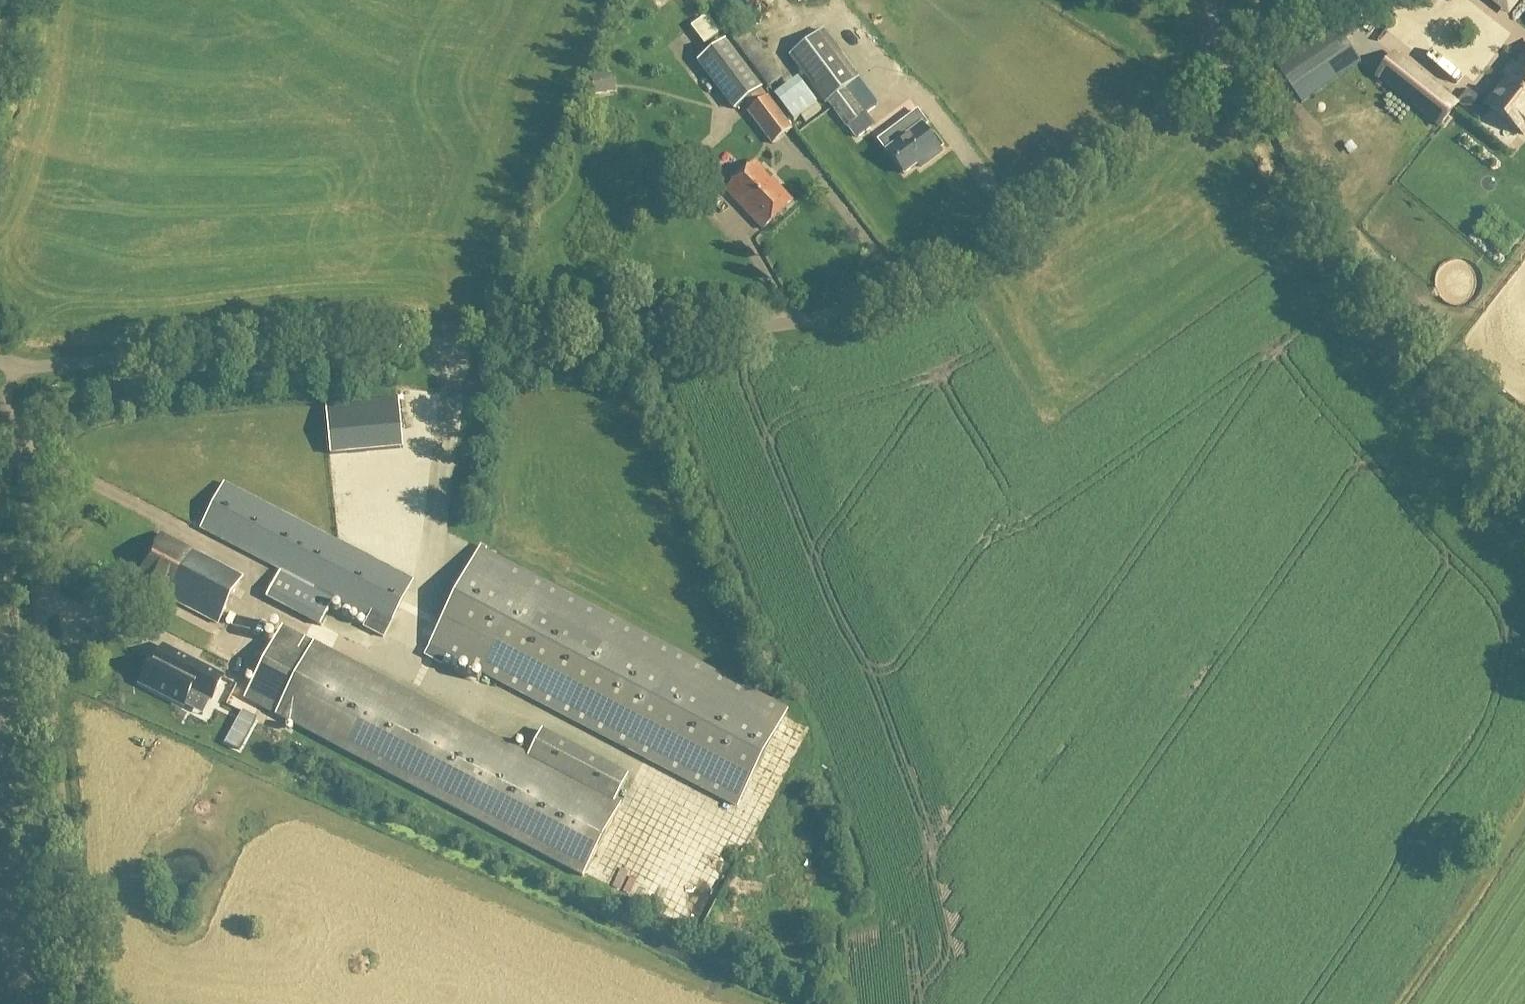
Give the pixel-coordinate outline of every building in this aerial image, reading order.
[(705,45),(715,37),(702,19),(691,28),(705,45)] [(1333,27),(1274,67),(1301,105),(1359,65),(1333,27)] [(845,129),(861,117),(842,92),(848,88),(813,39),(787,58),(822,107),(826,104),(845,129)] [(761,92),(723,43),(697,64),(734,112),(761,92)] [(1456,107),(1393,57),(1375,79),(1438,129),(1456,107)] [(1524,134),(1524,57),(1485,108),(1522,137),(1524,134)] [(780,89),(799,114),(816,100),(798,76),(780,89)] [(617,79),(595,85),(599,101),(621,96),(617,79)] [(791,131),(766,99),(747,114),(771,146),(791,131)] [(925,165),(940,154),(921,129),(919,130),(911,119),(879,143),(886,154),(903,176),(922,162),(925,165)] [(754,163),(724,192),(761,231),(791,202),(754,163)] [(398,401),(325,408),(329,460),(403,453),(398,401)] [(311,589),(334,544),(224,486),(200,532),(279,573),(267,596),(320,624),(332,600),(311,589)] [(216,625),(240,580),(188,552),(160,537),(135,582),(216,625)] [(339,547),(323,584),(362,601),(366,592),(392,604),(404,576),(339,547)] [(481,549),(424,658),(441,667),(447,656),(736,809),(785,714),(483,555),(485,552),(481,549)] [(581,879),(620,806),(614,803),(627,779),(540,733),(527,757),(376,677),(375,677),(280,628),(243,700),(338,750),(338,751),(581,879)] [(163,650),(157,661),(153,660),(140,687),(182,708),(191,692),(210,702),(222,680),(179,658),(163,650)] [(754,832),(805,727),(785,717),(734,822),(754,832)] [(689,812),(684,802),(651,798),(651,802),(644,808),(642,804),(632,814),(626,817),(630,823),(643,817),(646,824),(657,836),(656,842),(684,845),(681,870),(689,879),(701,873),(701,872),(723,895),(730,835),(736,848),(748,837),(727,835),(726,844),(715,854),(711,853),(699,841),(693,830),(694,825),(688,820),(689,812)] [(615,827),(590,867),(627,889),(641,867),(621,854),(631,837),(615,827)] [(664,917),(696,910),(692,896),(673,901),(669,886),(644,892),(647,901),(659,898),(664,917)]
